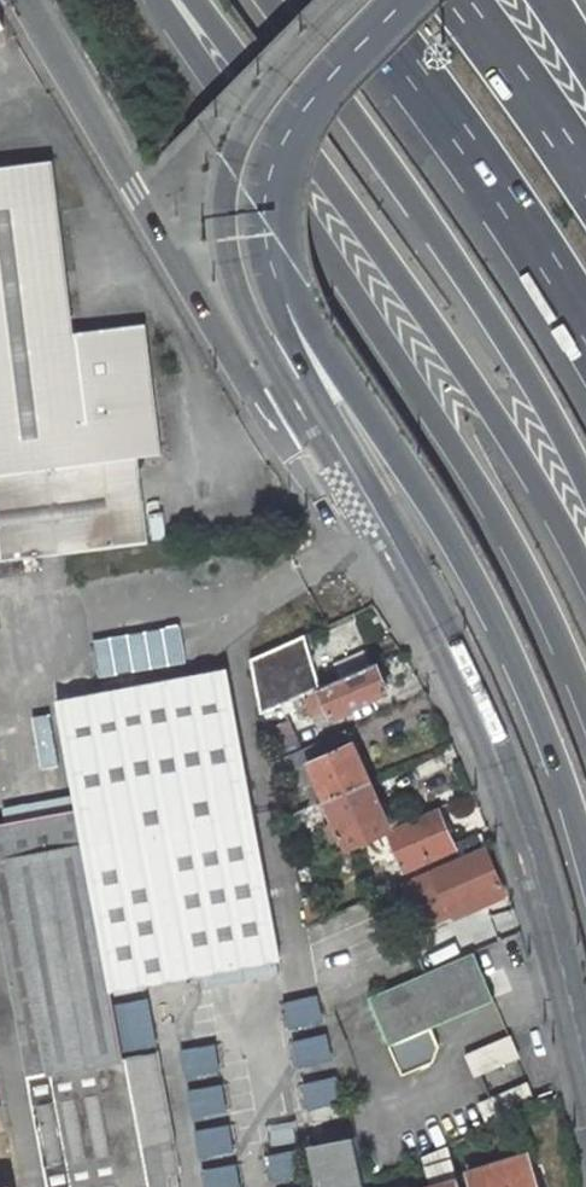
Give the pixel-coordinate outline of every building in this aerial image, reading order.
[(0,167),(0,563),(149,545),(138,457),(162,454),(146,324),(74,332),(53,160),(0,167)] [(305,635),(251,659),(261,713),(304,694),(321,686),(305,635)] [(387,690),(375,663),(321,686),(304,694),(316,721),(387,690)] [(255,813),(228,670),(56,702),(76,809),(0,823),(0,862),(255,813)] [(272,762),(301,749),(288,722),(266,732),(272,762)] [(353,789),(369,781),(346,729),(301,749),(272,762),(285,819),(326,801),(353,789)] [(389,830),(390,829),(369,781),(353,789),(326,801),(348,851),(390,832),(389,830)] [(389,830),(390,832),(406,870),(455,849),(437,808),(390,829),(389,830)] [(255,813),(0,862),(0,930),(48,1186),(168,1186),(160,1144),(141,1148),(114,1004),(111,989),(143,983),(282,957),(255,813)] [(420,928),(502,890),(484,846),(401,884),(420,928)] [(495,1000),(474,952),(425,973),(368,997),(389,1046),(495,1000)] [(143,983),(111,989),(114,1004),(142,999),(146,994),(143,983)] [(466,1055),(476,1076),(520,1057),(510,1035),(466,1055)] [(535,1104),(526,1083),(481,1103),(490,1124),(535,1104)] [(363,1182),(353,1137),(311,1146),(320,1186),(364,1186),(363,1182)] [(448,1144),(424,1154),(434,1186),(430,1186),(461,1186),(448,1144)] [(528,1157),(470,1174),(474,1186),(537,1186),(528,1157)]
